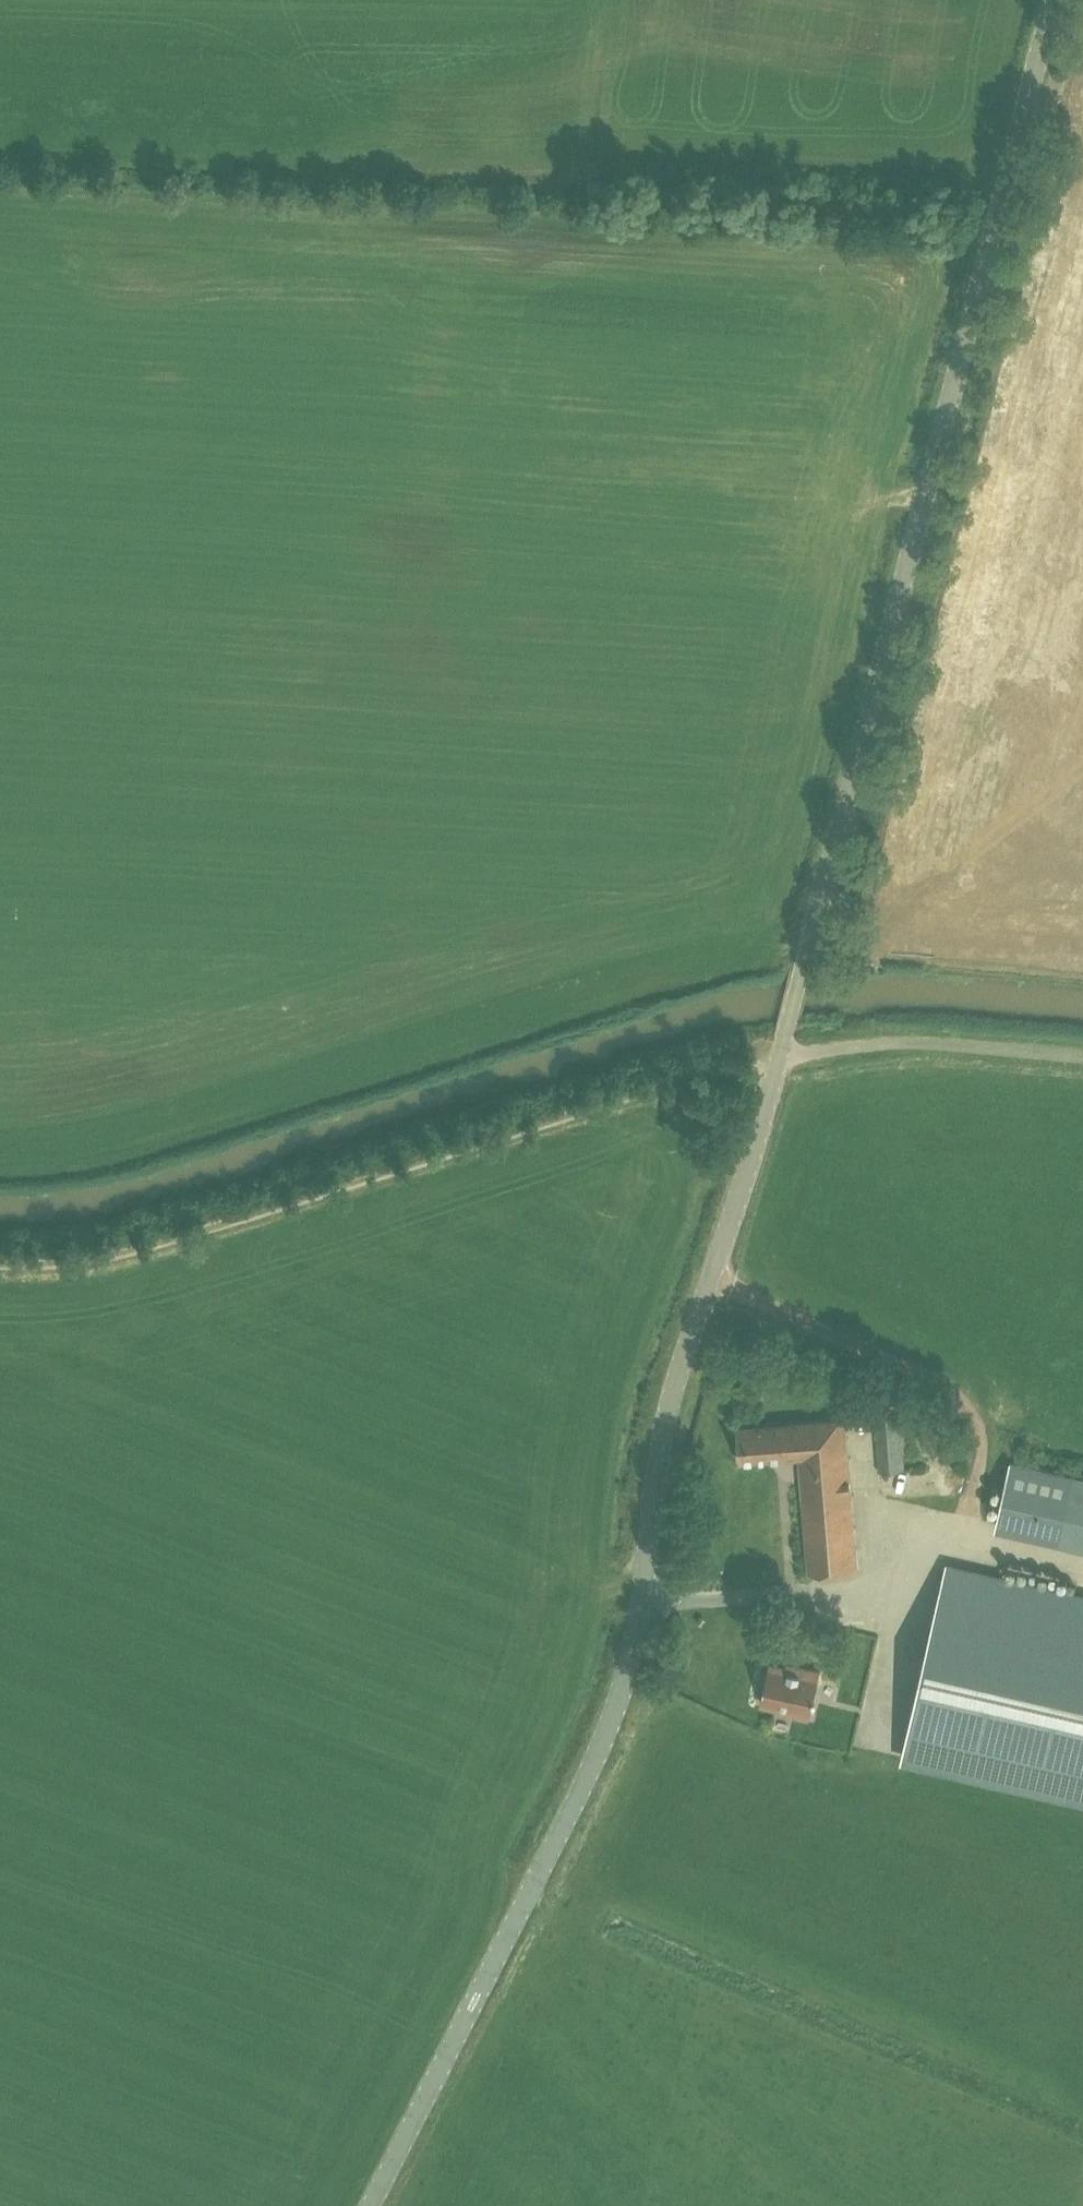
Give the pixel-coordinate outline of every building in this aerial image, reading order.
[(874,1414),(878,1470),(904,1468),(901,1413),(874,1414)] [(799,1456),(808,1572),(858,1568),(846,1417),(737,1426),(740,1461),(799,1456)] [(1082,1544),(1082,1476),(1012,1461),(997,1525),(1082,1544)] [(904,1757),(1082,1798),(1082,1598),(947,1567),(904,1757)] [(820,1671),(797,1666),(796,1670),(770,1664),(761,1702),(787,1708),(786,1712),(810,1718),(820,1671)]
